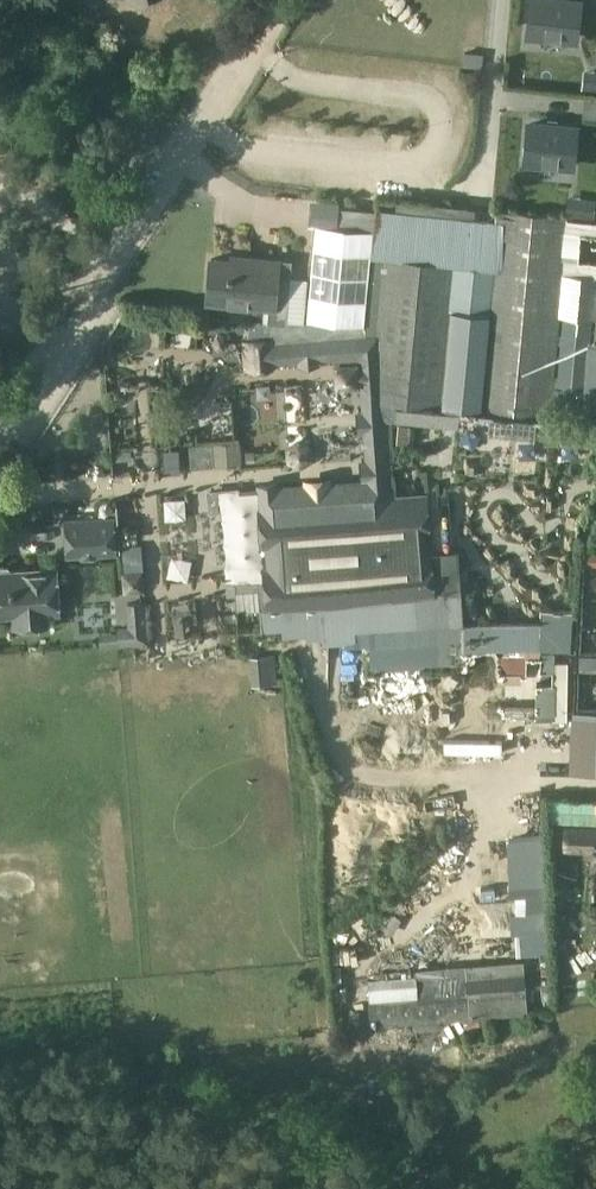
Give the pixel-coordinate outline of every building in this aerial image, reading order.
[(552,0),(532,0),(528,33),(576,38),(579,3),(552,0)] [(578,102),(595,103),(595,93),(578,92),(578,102)] [(576,129),(528,125),(525,160),(572,164),(576,129)] [(595,208),(595,195),(585,194),(583,209),(595,210),(595,208)] [(578,213),(495,205),(489,269),(476,411),(489,413),(488,434),(533,438),(535,418),(550,419),(551,407),(559,408),(578,213)] [(399,230),(405,248),(430,240),(424,222),(399,230)] [(273,306),(278,259),(233,254),(233,260),(211,258),(207,299),(273,306)] [(489,269),(384,258),(376,335),(369,402),(385,404),(476,411),(489,269)] [(391,493),(385,404),(369,402),(376,335),(268,342),(268,338),(244,340),(246,368),(270,366),(270,363),(298,361),(298,366),(320,365),(319,360),(334,359),(336,389),(361,387),(363,412),(356,412),(357,433),(364,432),(366,461),(359,461),(360,481),(367,480),(368,495),(391,493)] [(264,568),(267,605),(432,592),(425,497),(259,510),(262,546),(267,546),(269,568),(264,568)] [(79,519),(66,520),(68,555),(79,554),(82,557),(94,556),(101,549),(115,548),(113,518),(100,518),(98,520),(81,521),(79,519)] [(47,622),(46,611),(58,610),(55,569),(12,571),(7,567),(0,567),(0,614),(15,613),(16,624),(47,622)] [(565,826),(566,849),(594,851),(593,861),(595,861),(595,828),(565,826)] [(364,1011),(414,1009),(413,994),(363,997),(364,1011)] [(406,1034),(365,1036),(366,1052),(407,1050),(406,1034)]
